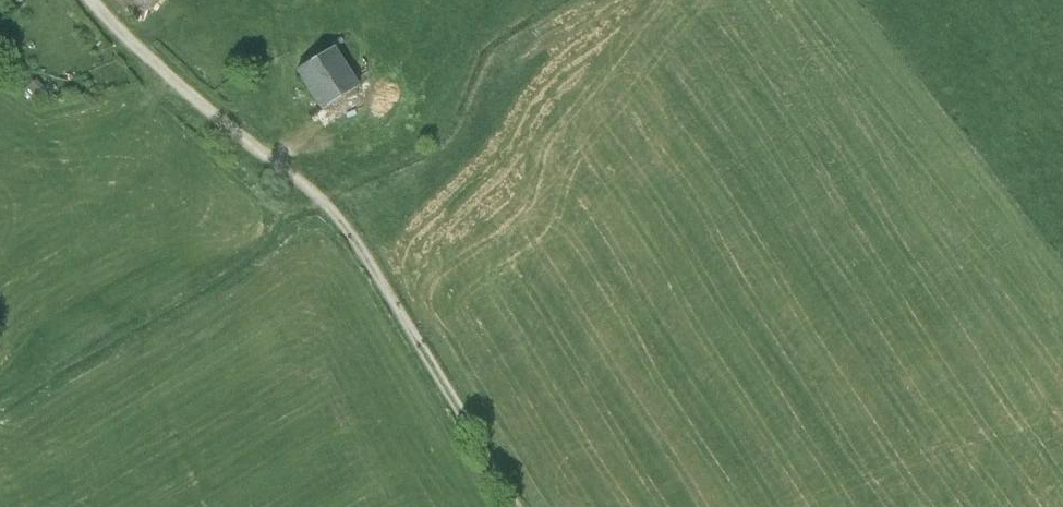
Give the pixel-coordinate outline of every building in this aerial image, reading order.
[(350,75),(333,48),(297,70),(323,110),(358,88),(353,80),(350,75)]
